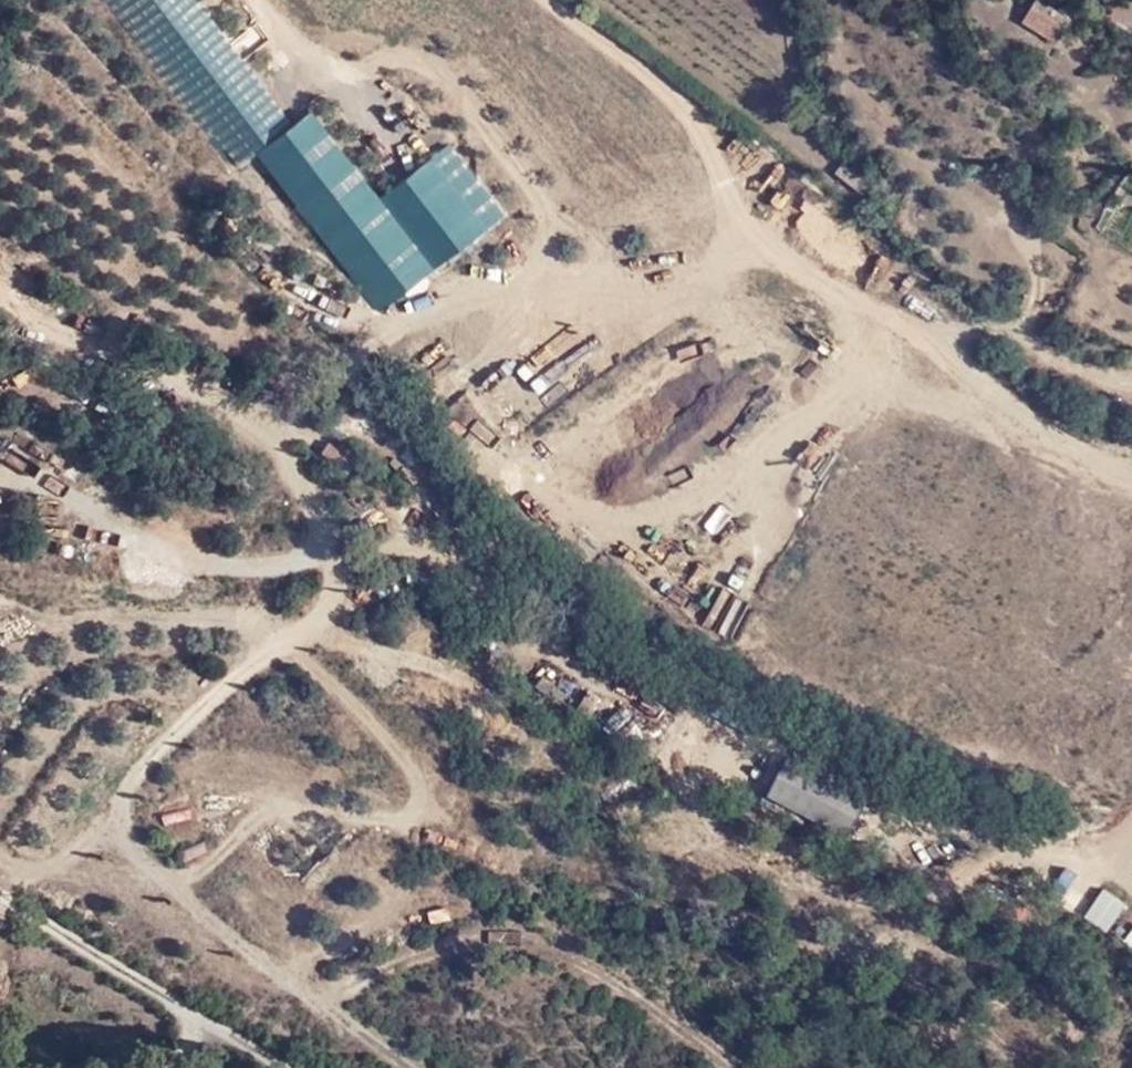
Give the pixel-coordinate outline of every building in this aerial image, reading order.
[(1061,42),(1073,13),(1040,0),(1033,0),(1022,26),(1061,42)] [(818,225),(831,201),(816,193),(803,217),(818,225)] [(521,392),(548,371),(540,360),(513,380),(521,392)] [(540,400),(560,386),(550,372),(530,387),(540,400)] [(841,837),(863,793),(787,754),(766,797),(841,837)] [(1084,915),(1106,932),(1127,905),(1105,888),(1084,915)]
